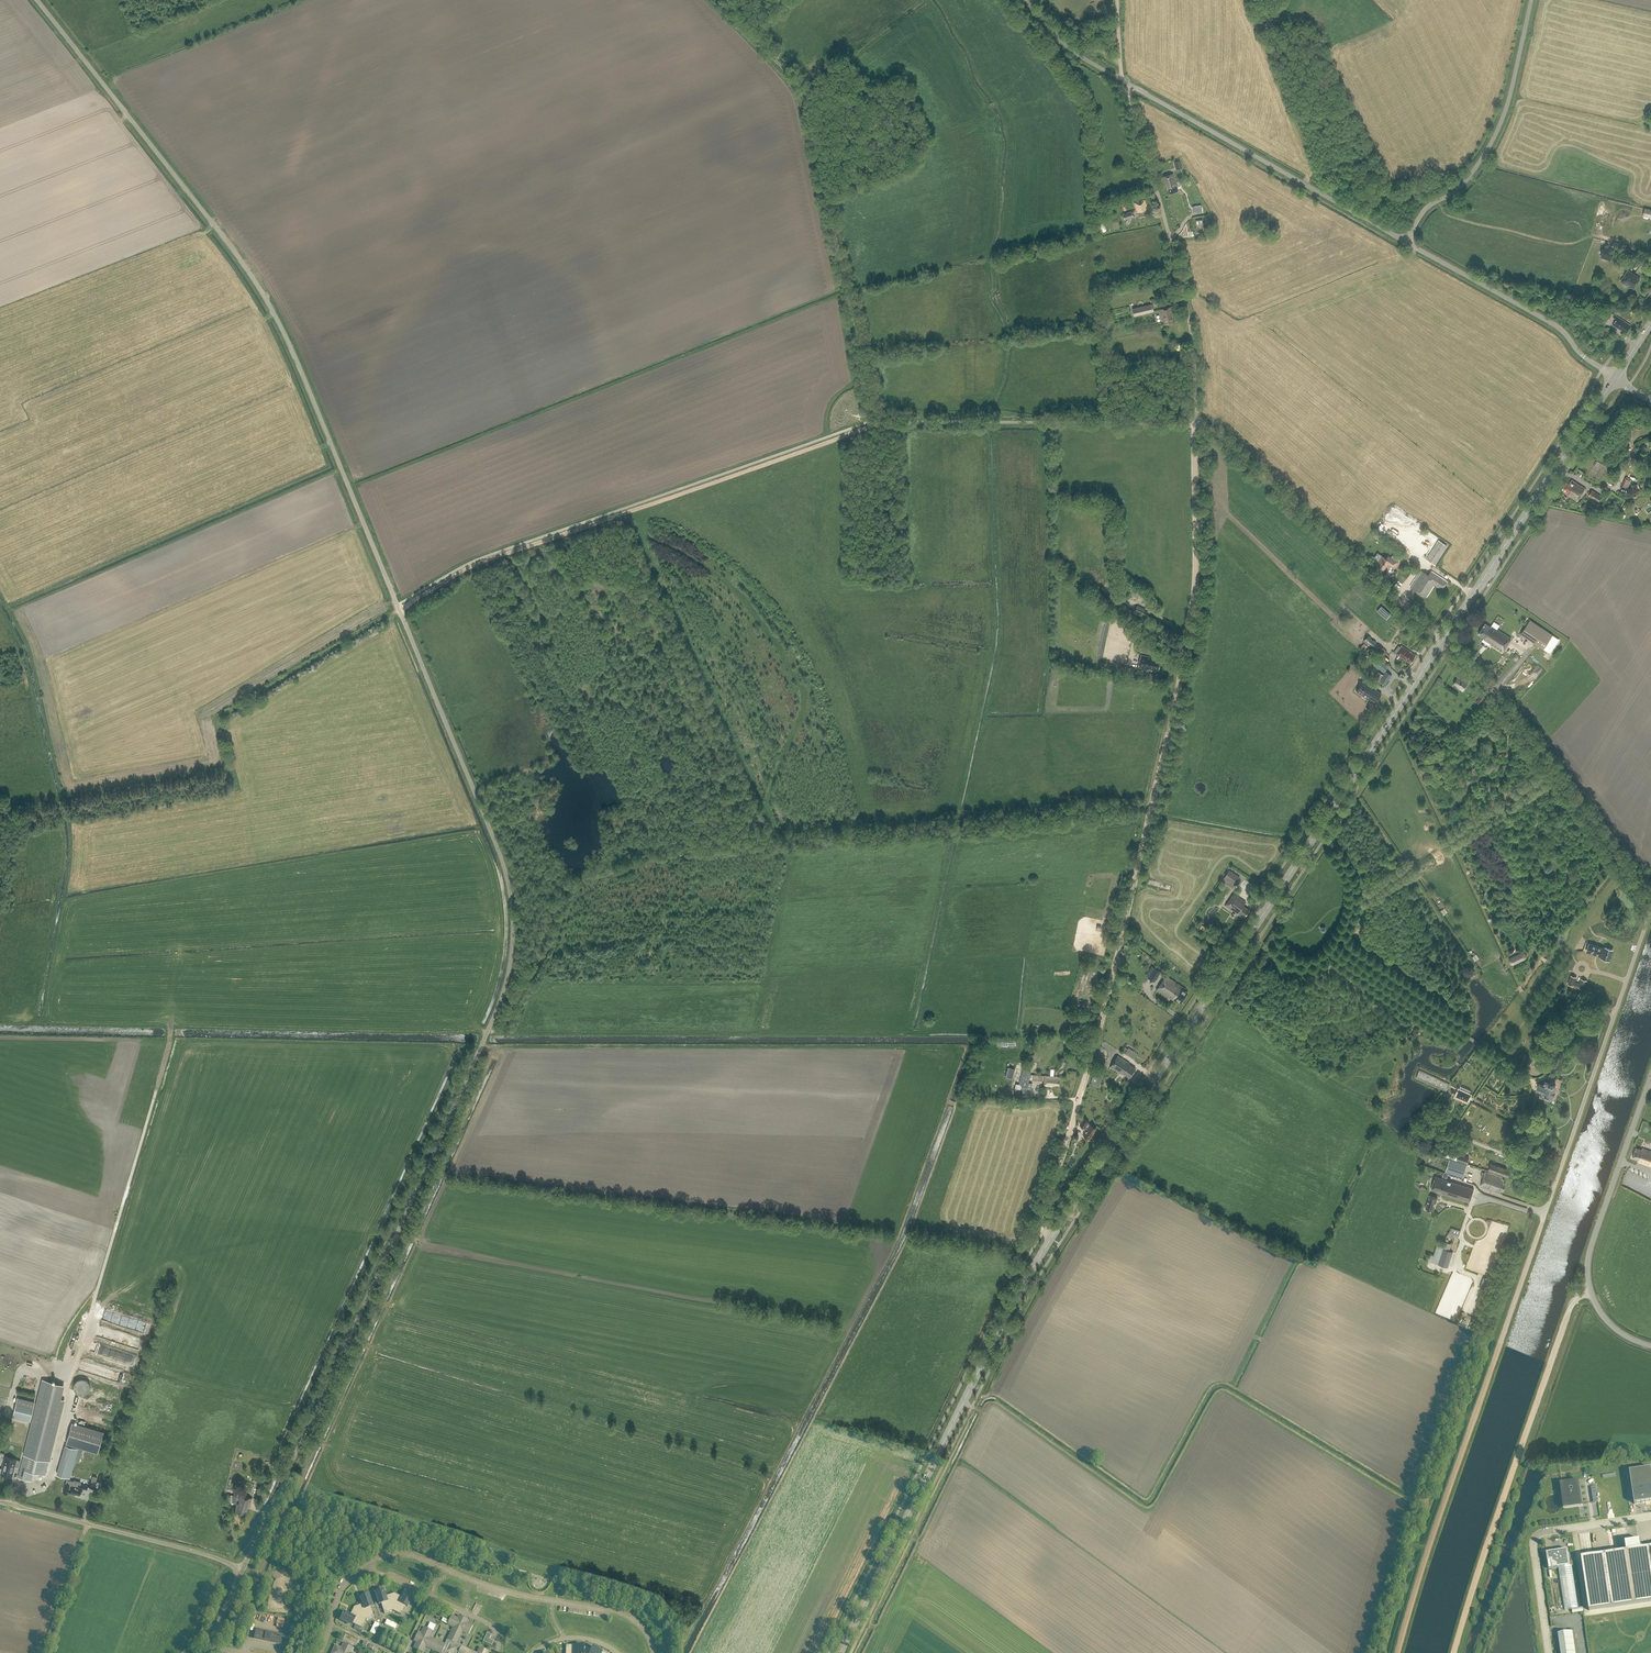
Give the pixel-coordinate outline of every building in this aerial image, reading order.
[(1181,159),(1175,161),(1177,169),(1183,167),(1181,159)] [(1170,194),(1178,191),(1173,174),(1161,178),(1164,186),(1167,185),(1170,194)] [(1144,207),(1147,206),(1145,200),(1134,204),(1139,217),(1147,215),(1144,207)] [(1125,214),(1125,213),(1123,213),(1125,220),(1133,218),(1132,214),(1135,213),(1134,210),(1127,212),(1127,213),(1125,214)] [(1203,220),(1196,221),(1198,234),(1206,233),(1206,227),(1203,227),(1203,220)] [(1627,245),(1613,242),(1612,246),(1626,250),(1627,245)] [(1605,247),(1601,258),(1602,258),(1610,261),(1614,251),(1605,247)] [(1638,283),(1640,279),(1637,277),(1638,276),(1628,270),(1621,281),(1631,287),(1631,286),(1634,288),(1637,284),(1637,285),(1638,283)] [(1606,305),(1604,311),(1614,314),(1616,307),(1606,305)] [(1134,317),(1154,312),(1152,306),(1132,311),(1134,317)] [(1171,314),(1173,313),(1172,307),(1160,311),(1162,316),(1163,316),(1165,324),(1173,322),(1171,314)] [(1626,332),(1631,325),(1616,315),(1614,318),(1616,319),(1613,325),(1619,329),(1620,328),(1626,332)] [(1623,485),(1629,488),(1632,479),(1626,477),(1623,485)] [(1577,501),(1585,488),(1571,480),(1570,483),(1568,482),(1562,491),(1577,501)] [(1603,498),(1592,490),(1589,496),(1599,503),(1603,498)] [(1402,547),(1405,541),(1399,538),(1397,544),(1402,547)] [(1438,540),(1426,559),(1435,565),(1447,546),(1438,540)] [(1378,553),(1373,560),(1377,563),(1381,566),(1379,569),(1383,572),(1388,564),(1395,569),(1399,563),(1388,556),(1386,558),(1382,555),(1378,553)] [(1443,590),(1449,581),(1432,570),(1428,574),(1422,570),(1411,587),(1426,598),(1435,585),(1443,590)] [(1151,610),(1138,604),(1135,611),(1148,616),(1151,610)] [(1503,652),(1511,639),(1492,626),(1491,627),(1486,623),(1479,634),(1484,638),(1483,639),(1503,652)] [(1539,646),(1543,649),(1553,635),(1549,632),(1539,646)] [(1382,657),(1387,651),(1380,645),(1380,646),(1376,643),(1377,642),(1374,640),(1373,640),(1371,638),(1371,637),(1369,635),(1364,640),(1368,644),(1367,644),(1371,648),(1372,647),(1382,657)] [(1364,643),(1360,648),(1363,651),(1368,647),(1364,643)] [(1411,663),(1416,655),(1401,645),(1400,647),(1398,646),(1394,652),(1396,653),(1411,663)] [(1158,669),(1160,660),(1152,659),(1152,658),(1140,655),(1138,667),(1150,669),(1153,669),(1153,670),(1156,671),(1157,669),(1158,669)] [(1377,657),(1373,661),(1385,671),(1388,666),(1377,657)] [(1124,666),(1122,675),(1133,677),(1135,669),(1124,666)] [(1378,672),(1374,678),(1379,681),(1381,678),(1387,683),(1392,675),(1385,671),(1383,675),(1378,672)] [(1463,690),(1468,681),(1465,679),(1464,681),(1458,677),(1454,683),(1459,686),(1458,687),(1463,690)] [(1363,682),(1357,691),(1375,704),(1382,694),(1375,690),(1373,689),(1363,682)] [(1486,698),(1482,695),(1476,701),(1480,705),(1486,698)] [(1234,884),(1238,877),(1228,870),(1223,877),(1234,884)] [(1237,912),(1243,917),(1248,909),(1242,906),(1245,901),(1233,893),(1225,905),(1237,913),(1237,912)] [(1602,958),(1610,961),(1614,951),(1606,948),(1605,949),(1590,943),(1587,951),(1602,957),(1602,958)] [(1511,964),(1513,965),(1526,959),(1527,956),(1525,953),(1522,952),(1510,958),(1509,960),(1511,964)] [(1154,968),(1148,977),(1155,982),(1161,972),(1154,968)] [(1583,976),(1582,981),(1577,979),(1579,975),(1573,973),(1570,982),(1586,987),(1589,978),(1583,976)] [(1166,976),(1157,989),(1177,1002),(1178,1001),(1181,1002),(1188,992),(1185,990),(1186,989),(1166,976)] [(1130,1077),(1135,1068),(1129,1064),(1129,1063),(1117,1055),(1110,1067),(1122,1074),(1123,1073),(1130,1077)] [(1523,1060),(1530,1064),(1533,1059),(1526,1055),(1523,1060)] [(1097,1065),(1091,1083),(1099,1086),(1106,1068),(1097,1065)] [(1006,1076),(1013,1078),(1016,1068),(1009,1066),(1006,1076)] [(1016,1084),(1014,1092),(1025,1095),(1026,1094),(1030,1095),(1032,1083),(1029,1082),(1031,1071),(1023,1069),(1019,1085),(1016,1084)] [(1043,1075),(1033,1074),(1031,1074),(1030,1079),(1031,1079),(1031,1081),(1033,1081),(1033,1083),(1042,1083),(1043,1075)] [(1059,1084),(1060,1077),(1045,1075),(1044,1085),(1051,1086),(1051,1084),(1059,1084)] [(1553,1099),(1557,1085),(1544,1081),(1543,1084),(1538,1083),(1536,1089),(1541,1090),(1539,1096),(1550,1100),(1551,1098),(1553,1099)] [(1458,1090),(1453,1088),(1451,1092),(1456,1094),(1456,1093),(1458,1093),(1456,1096),(1467,1101),(1471,1094),(1460,1089),(1459,1092),(1457,1091),(1458,1090)] [(1090,1138),(1096,1128),(1088,1122),(1088,1121),(1083,1118),(1081,1122),(1080,1124),(1085,1127),(1086,1125),(1088,1127),(1083,1134),(1090,1138)] [(1643,1148),(1642,1150),(1636,1148),(1633,1158),(1638,1160),(1638,1162),(1650,1166),(1650,1151),(1643,1148)] [(1458,1155),(1446,1152),(1445,1157),(1468,1164),(1470,1157),(1458,1154),(1458,1155)] [(1481,1152),(1479,1158),(1488,1161),(1488,1163),(1485,1162),(1484,1167),(1494,1169),(1489,1169),(1508,1176),(1510,1171),(1491,1164),(1489,1164),(1490,1162),(1493,1163),(1495,1157),(1481,1152)] [(1463,1178),(1467,1165),(1450,1159),(1445,1172),(1463,1178)] [(1504,1189),(1506,1184),(1503,1183),(1504,1180),(1501,1179),(1502,1178),(1485,1172),(1480,1187),(1501,1193),(1502,1189),(1504,1189)] [(1431,1190),(1469,1203),(1474,1190),(1436,1177),(1431,1190)] [(1433,1211),(1437,1198),(1430,1196),(1426,1209),(1433,1211)] [(1449,1236),(1459,1239),(1462,1230),(1452,1227),(1449,1236)] [(1430,1254),(1428,1261),(1432,1262),(1448,1267),(1453,1251),(1449,1250),(1440,1247),(1437,1246),(1434,1256),(1430,1254)] [(1481,1286),(1488,1288),(1491,1279),(1485,1276),(1481,1286)] [(86,1379),(84,1378),(82,1378),(79,1379),(77,1380),(75,1382),(74,1384),(74,1387),(74,1389),(75,1391),(77,1393),(80,1394),(82,1394),(85,1394),(87,1393),(89,1391),(90,1389),(90,1386),(90,1383),(88,1381),(86,1379)] [(44,1475),(56,1428),(58,1429),(65,1400),(61,1399),(65,1385),(42,1379),(31,1422),(33,1422),(21,1469),(20,1475),(28,1477),(30,1471),(44,1475)] [(18,1397),(13,1417),(30,1422),(35,1402),(18,1397)] [(97,1453),(104,1431),(72,1422),(66,1444),(97,1453)] [(70,1478),(77,1451),(64,1447),(57,1474),(70,1478)] [(5,1457),(3,1463),(0,1474),(11,1477),(14,1466),(19,1467),(20,1464),(21,1461),(5,1457)] [(1629,1472),(1634,1505),(1650,1502),(1650,1469),(1629,1472)] [(262,1476),(253,1473),(251,1480),(260,1483),(262,1476)] [(1582,1505),(1578,1481),(1562,1483),(1565,1507),(1582,1505)] [(69,1493),(71,1493),(79,1495),(81,1488),(87,1489),(88,1486),(79,1484),(79,1486),(65,1483),(63,1492),(68,1493),(69,1493)] [(229,1494),(229,1502),(238,1502),(237,1494),(229,1494)] [(249,1506),(251,1497),(240,1494),(237,1506),(236,1506),(234,1511),(243,1514),(245,1509),(246,1509),(247,1505),(249,1506)] [(1581,1559),(1589,1612),(1650,1603),(1650,1548),(1581,1559)] [(1570,1562),(1568,1551),(1546,1554),(1549,1570),(1559,1569),(1565,1611),(1578,1608),(1572,1567),(1570,1567),(1570,1566),(1570,1562)] [(384,1615),(393,1612),(394,1594),(386,1597),(384,1591),(375,1593),(379,1605),(381,1605),(384,1615)] [(394,1594),(393,1612),(401,1616),(406,1607),(407,1607),(413,1596),(405,1592),(402,1598),(394,1594)] [(363,1605),(354,1608),(366,1621),(374,1618),(371,1608),(373,1607),(369,1596),(360,1599),(363,1605)] [(366,1621),(354,1608),(350,1616),(344,1613),(340,1621),(352,1626),(352,1625),(362,1629),(366,1621)] [(456,1645),(462,1632),(469,1635),(473,1627),(466,1624),(468,1620),(459,1616),(458,1620),(451,1617),(447,1625),(454,1628),(448,1641),(451,1642),(448,1647),(430,1638),(433,1632),(424,1628),(421,1634),(418,1633),(414,1641),(417,1643),(414,1649),(422,1652),(423,1652),(426,1647),(438,1652),(474,1652),(456,1645)] [(1561,1652),(1576,1652),(1573,1631),(1558,1634),(1561,1652)] [(256,1639),(280,1644),(281,1637),(257,1632),(256,1639)] [(492,1646),(494,1642),(489,1640),(491,1636),(487,1634),(483,1642),(492,1646)] [(348,1647),(343,1644),(341,1649),(335,1646),(332,1652),(345,1652),(348,1647)]
